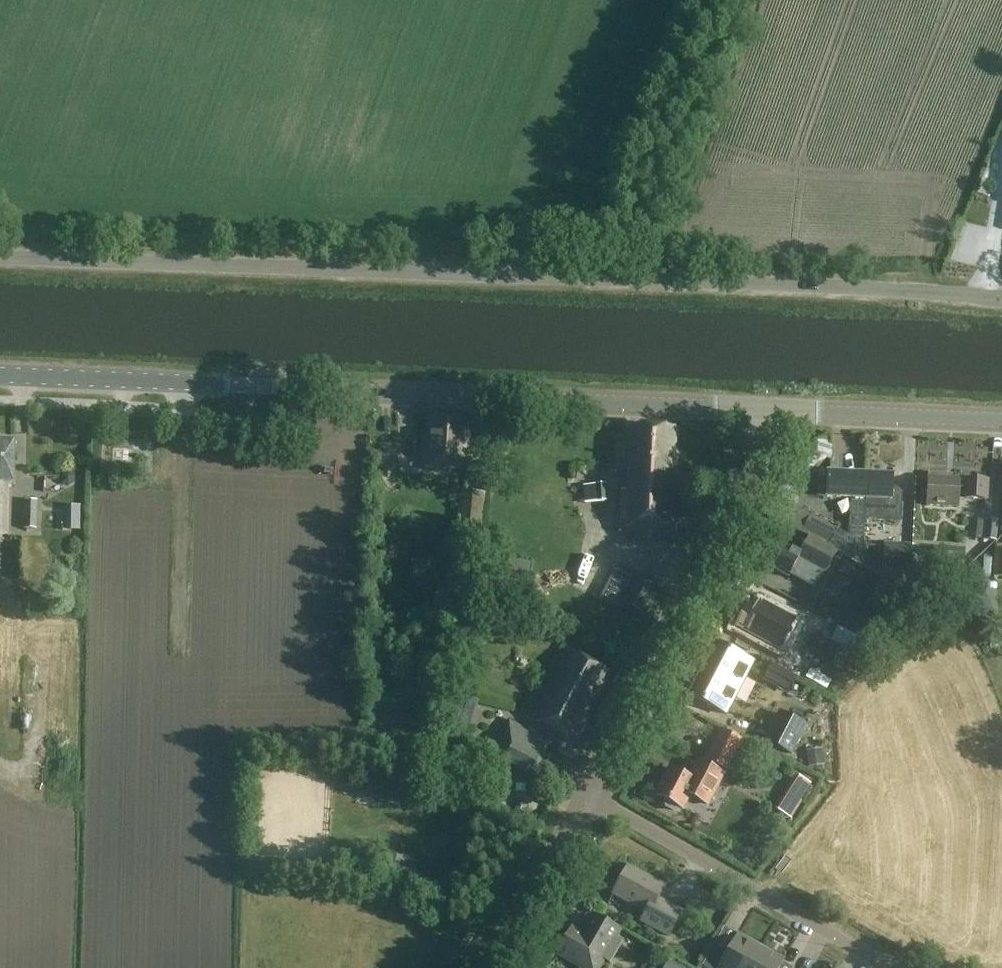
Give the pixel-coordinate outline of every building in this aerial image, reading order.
[(464,419),(430,418),(430,439),(425,439),(424,468),(468,470),(469,457),(466,457),(467,445),(470,445),(470,427),(464,426),(464,419)] [(676,429),(631,427),(628,491),(621,491),(619,533),(636,534),(636,539),(677,541),(679,493),(673,493),(676,429)] [(0,441),(0,542),(2,542),(3,485),(10,485),(10,441),(0,441)] [(851,499),(850,525),(864,525),(865,525),(867,499),(866,499),(867,477),(829,475),(828,498),(851,499)] [(892,478),(867,477),(866,499),(867,499),(881,500),(880,520),(902,521),(903,500),(892,500),(892,478)] [(960,480),(928,478),(927,507),(958,509),(959,499),(989,501),(990,481),(966,480),(966,484),(960,484),(960,480)] [(482,494),(460,492),(456,536),(478,538),(482,494)] [(37,501),(25,500),(24,529),(36,530),(37,501)] [(838,532),(811,517),(802,533),(829,548),(838,532)] [(1001,522),(988,521),(986,541),(999,542),(1001,522)] [(849,525),(847,556),(863,557),(864,525),(850,525),(849,525)] [(836,552),(810,538),(802,552),(785,543),(782,549),(771,543),(760,563),(788,579),(790,575),(816,589),(825,571),(826,572),(836,552)] [(912,545),(885,544),(884,569),(889,569),(889,574),(910,590),(912,545)] [(618,564),(600,597),(645,621),(663,588),(618,564)] [(771,620),(748,607),(738,626),(765,641),(772,629),(781,634),(789,619),(775,611),(771,620)] [(691,697),(715,709),(741,658),(717,646),(713,653),(710,651),(700,671),(703,673),(691,697)] [(609,673),(566,651),(555,673),(557,674),(552,684),(550,683),(532,719),(577,743),(591,717),(587,715),(609,673)] [(771,665),(764,679),(782,688),(789,674),(771,665)] [(749,680),(740,700),(752,705),(760,684),(749,680)] [(478,702),(453,694),(444,721),(469,729),(478,702)] [(792,756),(807,725),(779,711),(764,742),(792,756)] [(552,744),(509,722),(491,756),(487,754),(480,768),(492,774),(489,781),(524,799),(534,779),(543,784),(554,765),(544,759),(552,744)] [(743,741),(723,730),(707,760),(727,771),(743,741)] [(723,775),(705,766),(697,761),(688,779),(671,770),(657,796),(666,801),(666,805),(667,808),(675,812),(678,811),(681,809),(683,810),(690,796),(707,805),(723,775)] [(813,785),(797,775),(777,808),(789,816),(799,800),(803,802),(813,785)] [(666,887),(629,867),(613,895),(647,913),(642,922),(669,937),(683,912),(659,900),(666,887)] [(699,907),(709,904),(704,884),(693,886),(699,907)] [(598,920),(588,937),(577,930),(569,943),(567,942),(560,955),(582,967),(601,967),(603,965),(601,963),(619,932),(598,920)] [(762,949),(739,936),(729,954),(718,948),(707,967),(751,967),(762,949)] [(751,967),(781,967),(784,962),(762,949),(751,967)]
